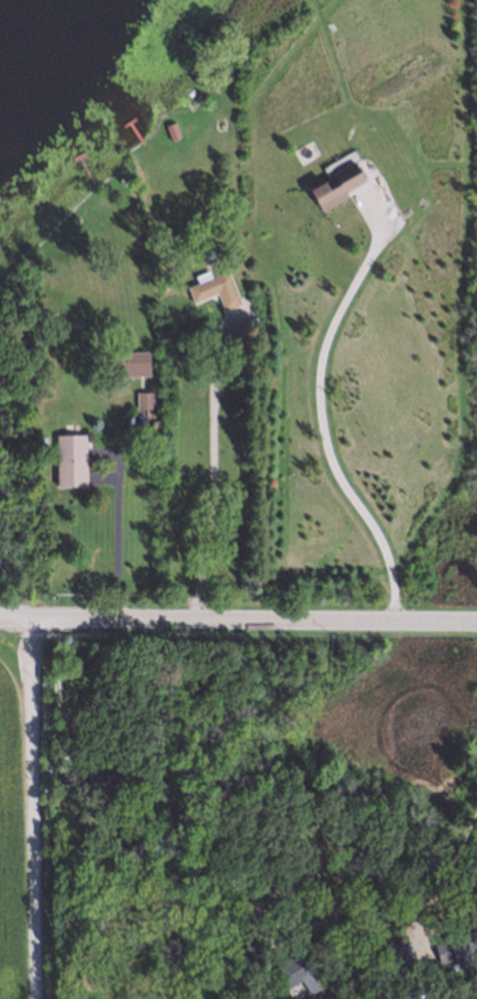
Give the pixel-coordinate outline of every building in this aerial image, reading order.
[(161,138),(157,127),(171,123),(174,134),(161,138)] [(320,211),(306,188),(354,160),(364,179),(344,190),(347,196),(320,211)] [(221,310),(214,292),(190,301),(183,285),(225,268),(239,303),(221,310)] [(110,373),(111,350),(144,350),(144,373),(110,373)] [(135,408),(135,391),(150,391),(151,408),(135,408)] [(51,484),(50,434),(80,433),(81,484),(51,484)] [(113,856),(105,841),(115,835),(123,850),(113,856)] [(429,941),(476,926),(476,950),(470,952),(473,959),(451,966),(449,957),(435,961),(429,941)] [(396,973),(388,944),(406,940),(413,968),(396,973)] [(284,988),(271,968),(305,946),(318,966),(284,988)]
